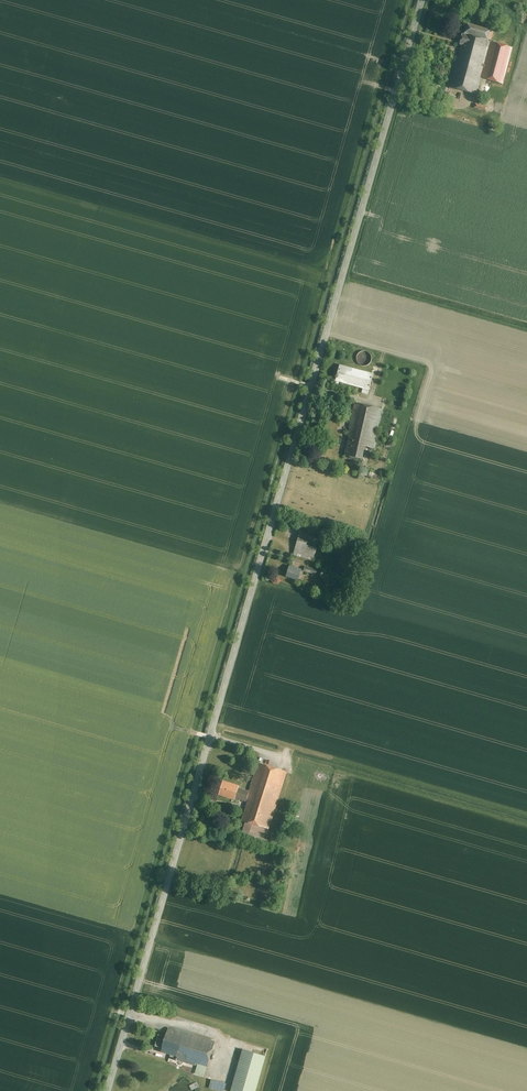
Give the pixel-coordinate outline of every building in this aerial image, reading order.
[(490,40),(493,30),(470,24),(467,34),(490,40)] [(465,33),(451,86),(478,94),(483,77),(492,40),(490,40),(467,34),(465,33)] [(514,46),(492,40),(483,77),(504,83),(514,46)] [(489,106),(476,102),(475,108),(488,111),(489,106)] [(368,363),(369,352),(359,351),(358,362),(368,363)] [(374,373),(342,365),(337,381),(365,388),(364,392),(369,393),(374,373)] [(382,408),(357,403),(346,455),(365,459),(368,446),(374,447),(382,408)] [(301,532),(294,554),(314,560),(318,548),(307,545),(311,534),(301,532)] [(320,569),(307,565),(305,571),(318,575),(320,569)] [(303,570),(291,566),(288,577),(300,580),(303,570)] [(288,771),(260,763),(252,791),(248,802),(243,820),(247,821),(270,828),(272,828),(288,771)] [(241,785),(225,781),(221,794),(237,799),(241,788),(241,785)] [(252,791),(241,788),(237,799),(248,802),(252,791)] [(246,826),(268,832),(270,828),(247,821),(246,826)] [(215,1040),(168,1026),(166,1036),(162,1047),(161,1050),(178,1055),(177,1057),(199,1063),(207,1066),(215,1040)] [(166,1036),(159,1034),(156,1045),(162,1047),(166,1036)] [(244,1049),(232,1090),(234,1090),(256,1090),(267,1056),(244,1049)] [(199,1063),(196,1072),(205,1075),(207,1066),(199,1063)] [(204,1076),(202,1083),(210,1085),(212,1078),(204,1076)] [(212,1078),(210,1085),(210,1087),(224,1090),(227,1083),(212,1078)]
